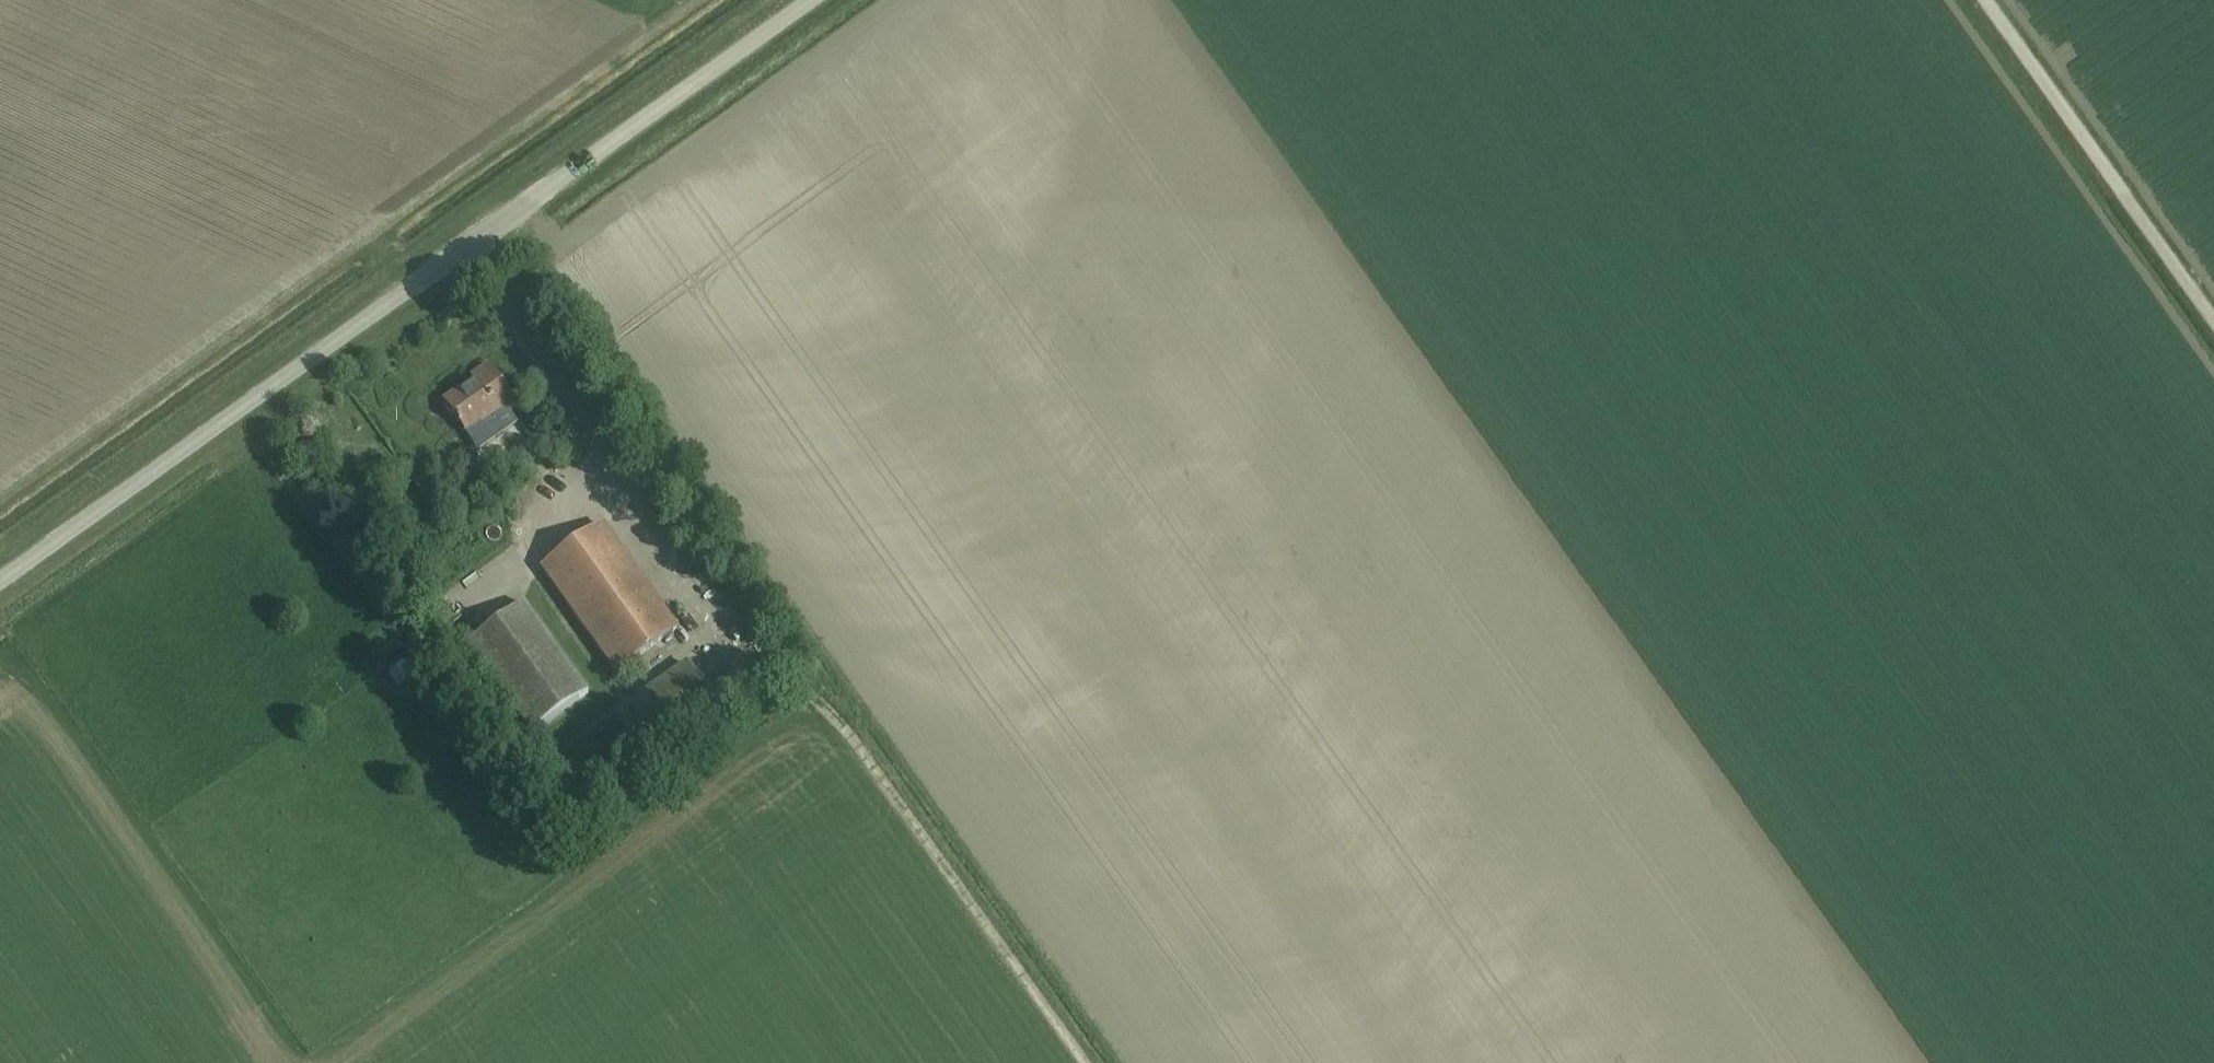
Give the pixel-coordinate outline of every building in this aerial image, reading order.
[(514,403),(487,365),(471,376),(474,380),(444,401),(465,432),(479,422),(482,425),(514,403)] [(602,524),(541,568),(616,671),(677,628),(602,524)] [(524,603),(466,644),(530,733),(587,692),(524,603)] [(645,756),(716,705),(685,663),(614,713),(645,756)]
